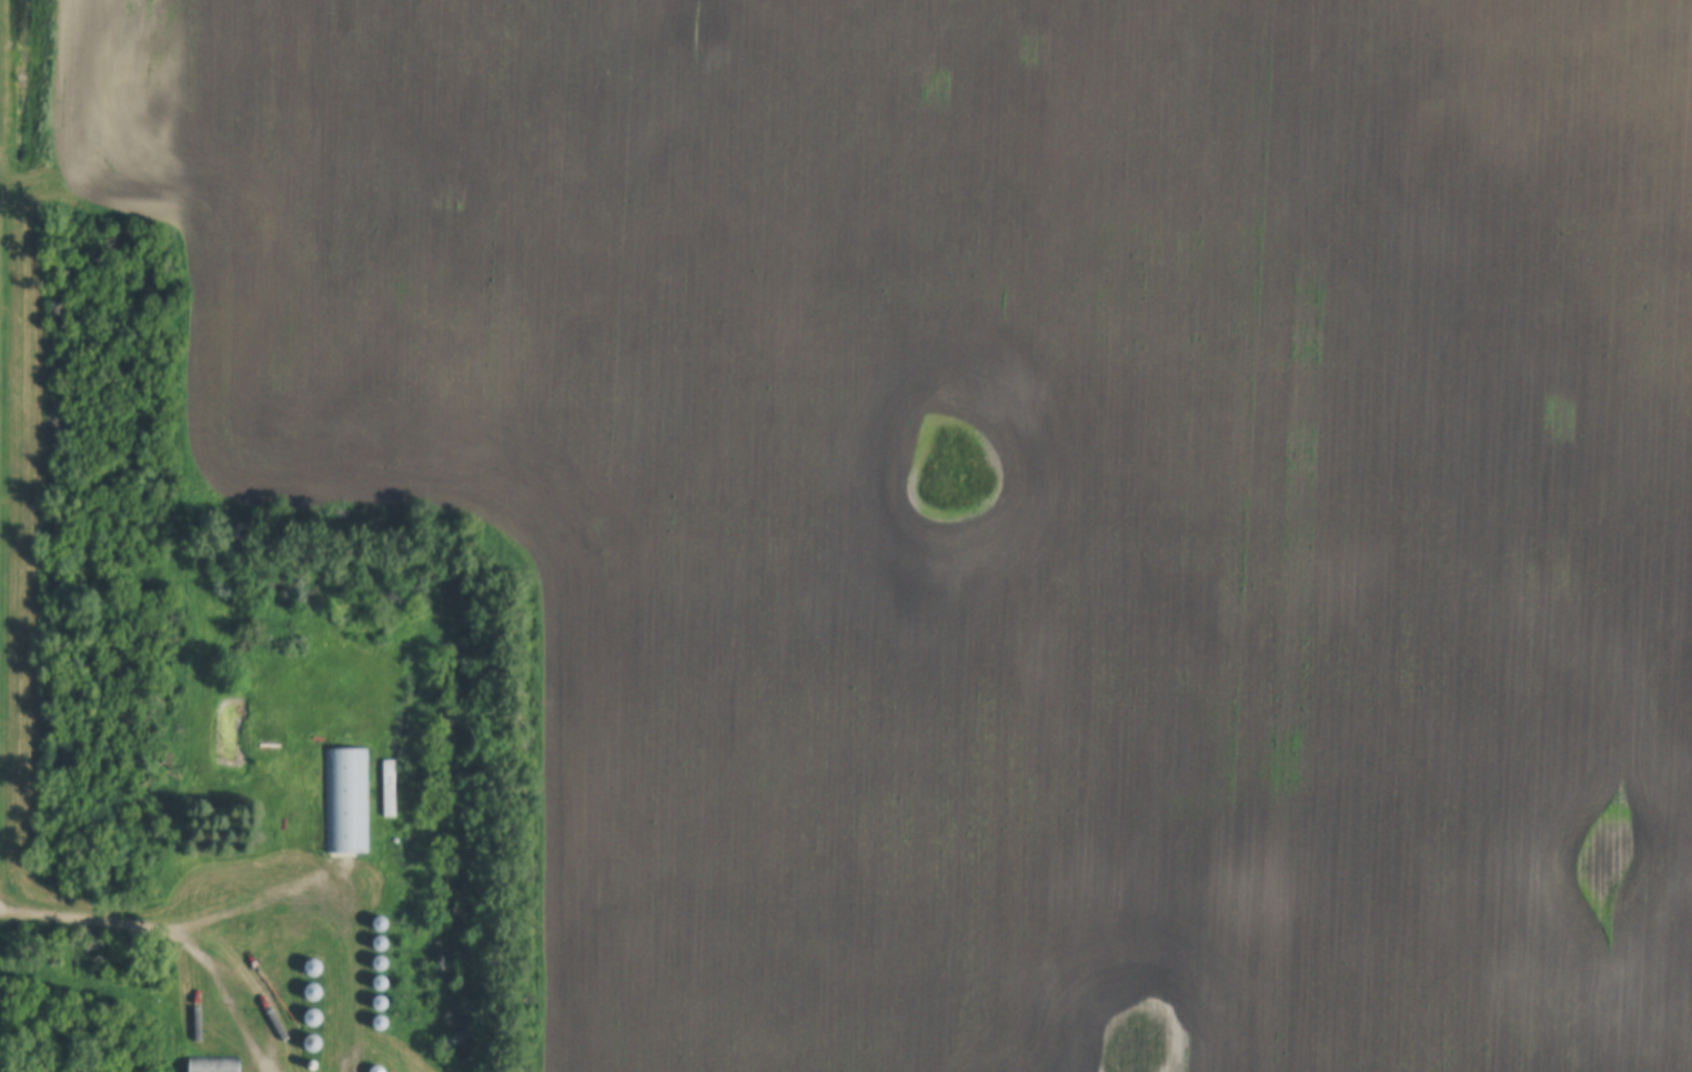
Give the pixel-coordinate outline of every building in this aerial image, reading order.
[(367,749),(324,750),(325,852),(368,852),(367,749)] [(381,762),(381,816),(394,816),(394,762),(381,762)]
